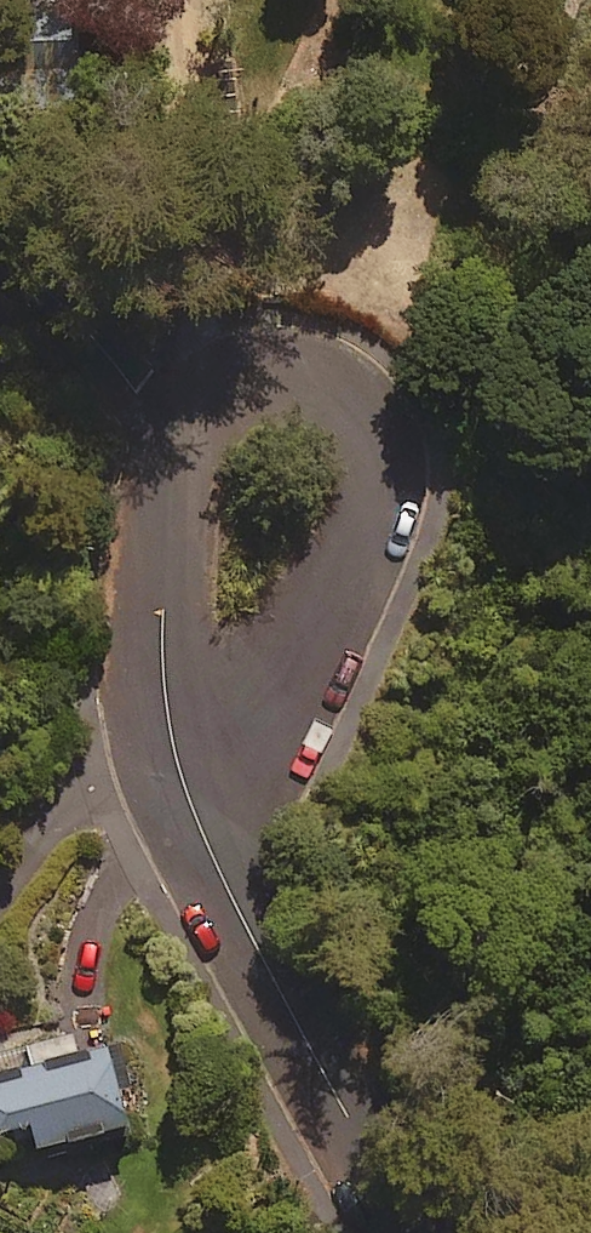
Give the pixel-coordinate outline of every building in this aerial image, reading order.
[(108,1029),(0,1055),(0,1141),(128,1110),(108,1029)]
